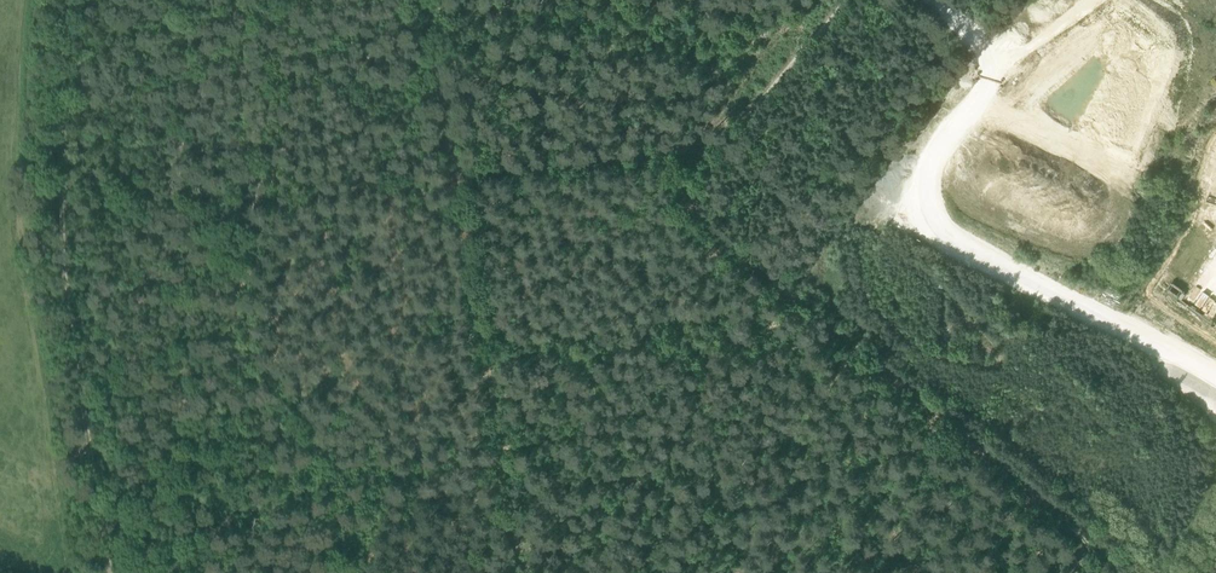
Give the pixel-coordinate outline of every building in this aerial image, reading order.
[(1194,305),(1214,316),(1215,313),(1215,299),(1202,291),(1194,305)]
